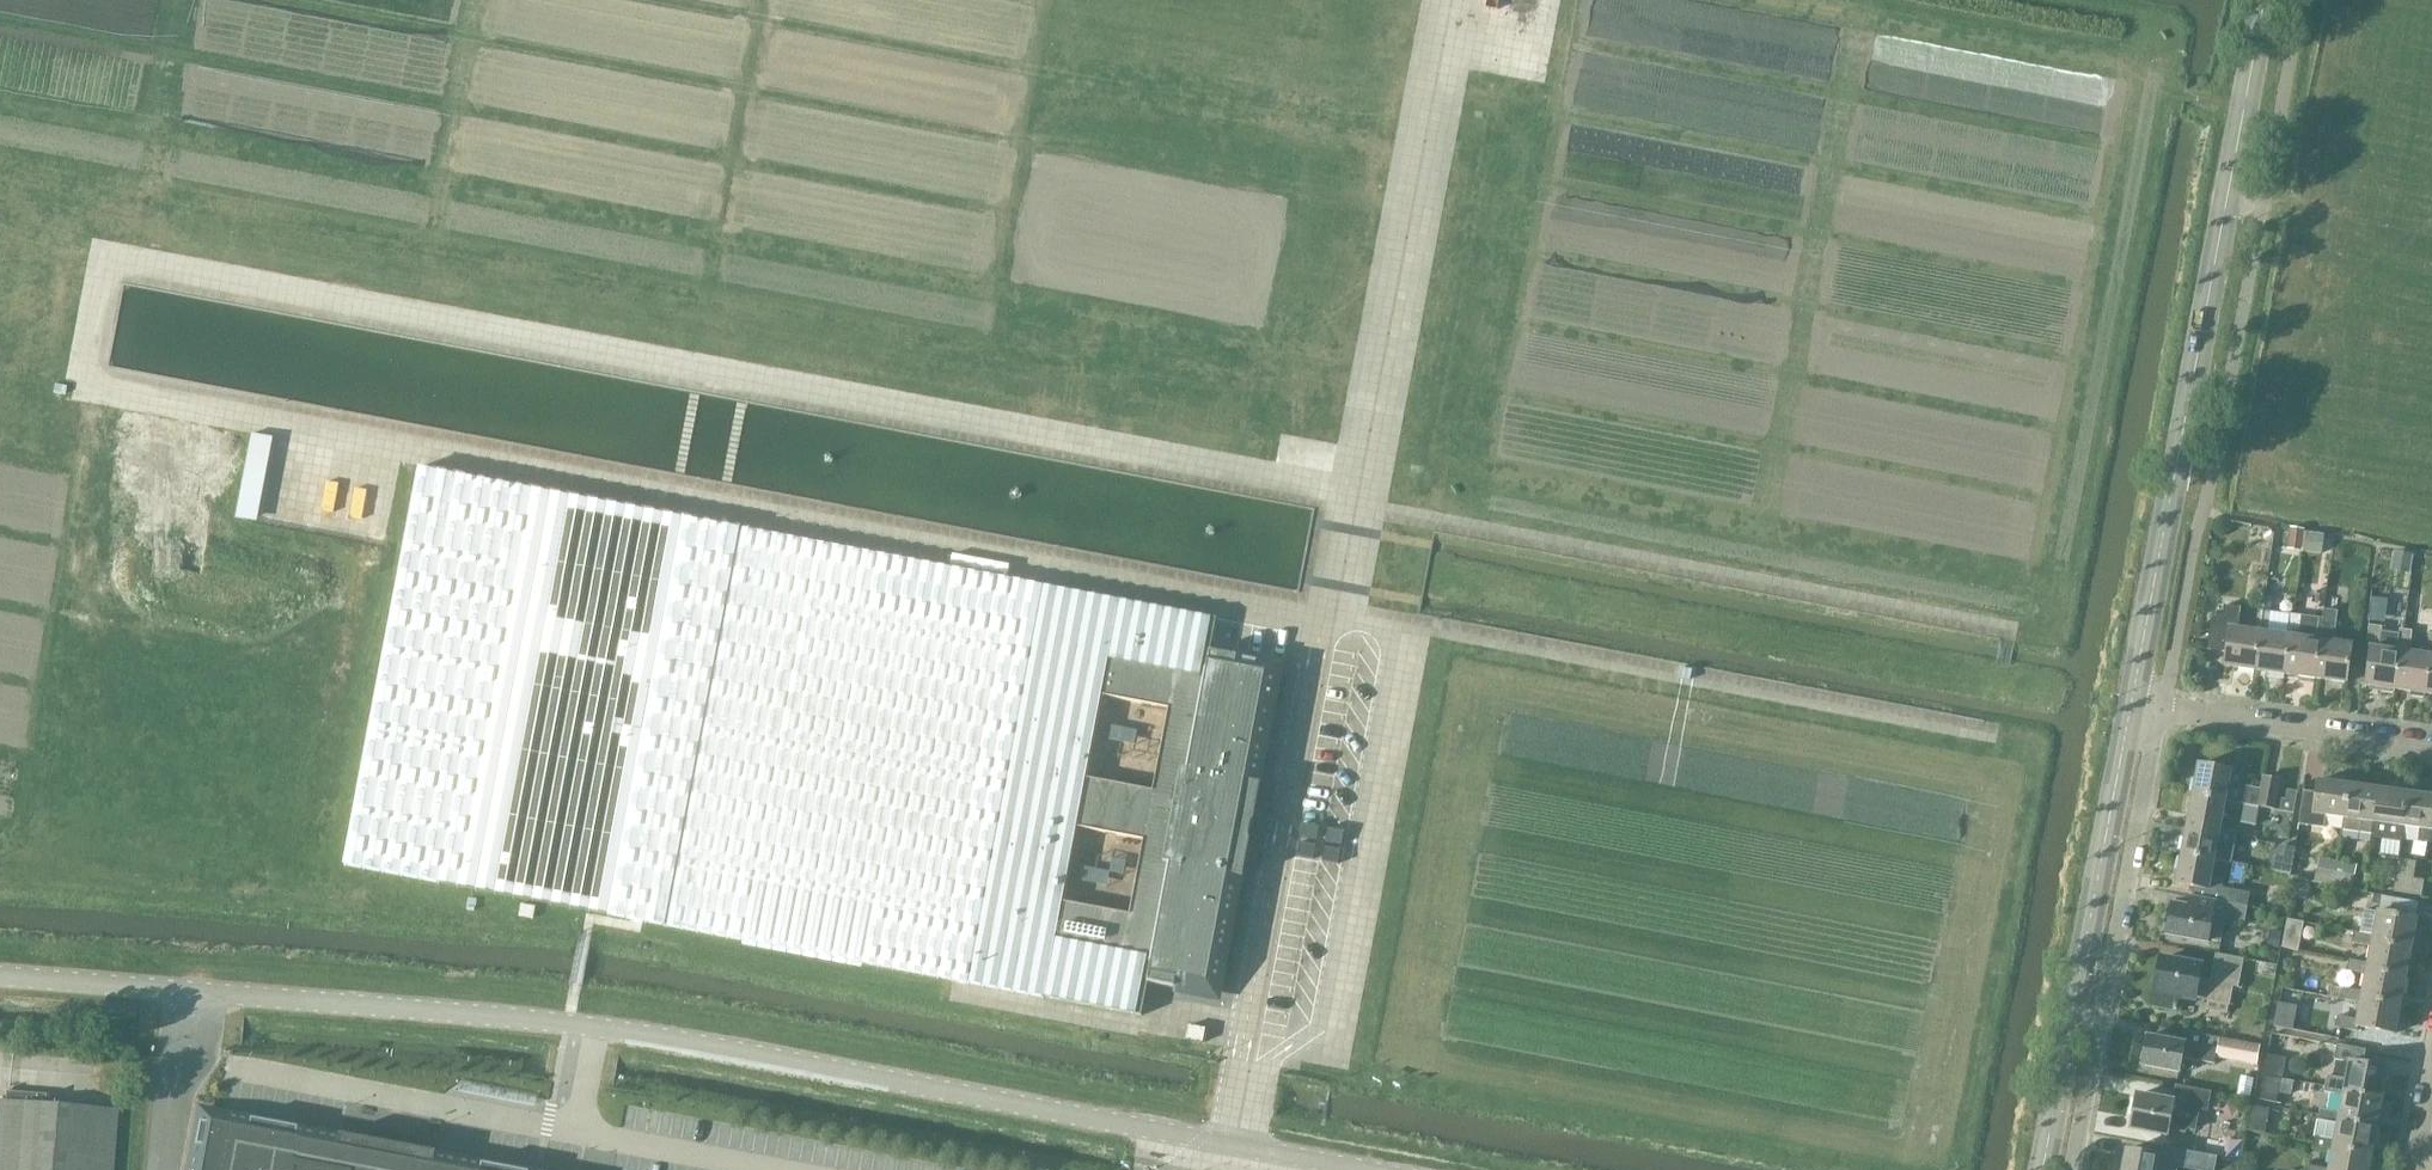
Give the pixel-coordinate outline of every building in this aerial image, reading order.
[(419,468),(344,865),(631,919),(666,926),(740,529),(419,468)] [(2304,530),(2289,528),(2286,549),(2301,551),(2304,530)] [(1254,783),(1276,666),(1237,659),(1237,657),(1210,652),(1216,619),(740,529),(666,926),(1141,1016),(1147,983),(1173,988),(1173,986),(1214,994),(1236,877),(1242,878),(1250,839),(1251,839),(1253,839),(1254,839),(1255,838),(1256,837),(1257,836),(1258,835),(1259,834),(1259,832),(1259,831),(1259,830),(1259,828),(1259,827),(1258,826),(1257,825),(1256,824),(1255,823),(1254,822),(1253,822),(1260,784),(1254,783)] [(2324,534),(2305,532),(2302,551),(2321,554),(2324,534)] [(2414,548),(2393,544),(2389,564),(2410,568),(2414,548)] [(2258,633),(2253,633),(2236,631),(2240,607),(2223,605),(2222,615),(2211,614),(2206,650),(2224,653),(2222,667),(2253,671),(2258,633)] [(2318,618),(2315,641),(2319,642),(2314,679),(2344,683),(2350,646),(2332,644),(2336,611),(2323,609),(2321,618),(2318,618)] [(2283,675),(2288,637),(2284,637),(2287,615),(2270,612),(2270,611),(2257,610),(2253,633),(2258,633),(2253,671),(2283,675)] [(2314,679),(2319,642),(2315,641),(2318,618),(2300,616),(2287,614),(2287,615),(2284,637),(2288,637),(2283,675),(2314,679)] [(2394,691),(2399,653),(2395,652),(2397,633),(2379,631),(2379,627),(2368,626),(2365,650),(2368,650),(2364,687),(2379,689),(2379,692),(2393,694),(2394,691)] [(2430,657),(2425,656),(2407,654),(2410,631),(2397,630),(2397,633),(2395,652),(2399,653),(2394,691),(2409,693),(2410,696),(2423,698),(2425,695),(2430,657)] [(2196,764),(2191,794),(2223,801),(2242,805),(2245,788),(2238,787),(2240,775),(2229,773),(2229,770),(2196,764)] [(2339,818),(2344,785),(2343,778),(2331,777),(2329,783),(2316,781),(2314,793),(2302,792),(2297,825),(2310,826),(2323,827),(2324,816),(2339,818)] [(2259,789),(2245,787),(2245,788),(2242,805),(2256,808),(2257,806),(2274,809),(2279,781),(2262,778),(2259,789)] [(2373,823),(2376,789),(2344,785),(2339,818),(2342,818),(2340,831),(2371,835),(2373,823)] [(2402,826),(2406,793),(2376,789),(2373,823),(2371,835),(2399,839),(2401,826),(2402,826)] [(2406,793),(2402,826),(2419,829),(2417,840),(2431,842),(2430,843),(2431,844),(2431,797),(2406,793)] [(2221,816),(2223,801),(2191,794),(2185,824),(2228,832),(2228,831),(2231,818),(2221,816)] [(2254,824),(2256,808),(2242,805),(2239,822),(2254,824)] [(2234,833),(2228,831),(2228,832),(2185,824),(2180,854),(2213,860),(2228,863),(2234,833)] [(2210,875),(2213,860),(2180,854),(2174,884),(2195,888),(2193,895),(2246,905),(2248,890),(2224,886),(2225,878),(2210,875)] [(2415,861),(2396,859),(2392,892),(2421,896),(2423,880),(2413,879),(2415,861)] [(2242,884),(2246,864),(2232,861),(2228,881),(2242,884)] [(2332,886),(2334,871),(2317,868),(2314,882),(2332,886)] [(2354,875),(2334,871),(2332,886),(2351,889),(2354,875)] [(2309,884),(2293,880),(2290,897),(2306,900),(2309,884)] [(2170,904),(2169,910),(2165,910),(2162,923),(2166,925),(2163,935),(2204,944),(2205,940),(2218,943),(2224,918),(2243,921),(2246,905),(2193,895),(2190,894),(2187,908),(2170,904)] [(2350,942),(2370,946),(2371,941),(2409,948),(2418,902),(2380,894),(2376,911),(2363,909),(2358,932),(2353,931),(2350,942)] [(2303,921),(2286,918),(2280,948),(2298,951),(2303,921)] [(2280,932),(2269,930),(2266,946),(2278,948),(2280,932)] [(2404,977),(2409,948),(2371,941),(2370,946),(2366,963),(2347,960),(2345,971),(2365,975),(2366,969),(2404,977)] [(2236,986),(2241,958),(2214,953),(2206,999),(2226,1002),(2229,984),(2236,986)] [(2191,999),(2197,964),(2160,957),(2151,1005),(2174,1009),(2177,996),(2191,999)] [(2398,1005),(2404,977),(2366,969),(2365,975),(2361,992),(2342,988),(2340,999),(2359,1003),(2360,998),(2398,1005)] [(2393,1034),(2398,1005),(2360,998),(2359,1003),(2356,1020),(2337,1016),(2335,1027),(2355,1031),(2356,1027),(2393,1034)] [(2296,1006),(2277,1002),(2272,1027),(2291,1030),(2296,1006)] [(2256,1064),(2259,1046),(2218,1039),(2218,1037),(2186,1031),(2183,1043),(2145,1035),(2140,1065),(2178,1072),(2181,1057),(2214,1063),(2215,1057),(2256,1064)] [(2321,1093),(2341,1097),(2342,1090),(2380,1098),(2386,1069),(2362,1064),(2365,1050),(2336,1044),(2333,1060),(2348,1063),(2343,1085),(2323,1082),(2321,1093)] [(2281,1079),(2285,1058),(2267,1054),(2263,1075),(2279,1079),(2281,1079)] [(2274,1102),(2279,1079),(2263,1075),(2258,1099),(2274,1102)] [(2204,1110),(2208,1093),(2175,1088),(2172,1103),(2135,1096),(2128,1128),(2166,1135),(2168,1125),(2194,1129),(2197,1109),(2204,1110)] [(2375,1127),(2380,1098),(2342,1090),(2341,1097),(2338,1113),(2318,1110),(2316,1121),(2336,1125),(2337,1119),(2375,1127)] [(4,1101),(0,1101),(0,1169),(111,1169),(115,1110),(41,1104),(42,1094),(5,1091),(4,1101)] [(2268,1110),(2250,1106),(2246,1129),(2264,1133),(2268,1110)] [(204,1112),(193,1169),(512,1169),(204,1112)] [(2369,1155),(2375,1127),(2337,1119),(2336,1125),(2332,1142),(2313,1138),(2311,1149),(2330,1153),(2331,1147),(2369,1155)] [(2369,1155),(2331,1147),(2330,1153),(2327,1169),(2366,1169),(2369,1155)] [(2121,1169),(2155,1169),(2157,1155),(2125,1149),(2121,1169)] [(2198,1169),(2213,1169),(2215,1158),(2201,1155),(2198,1169)]
